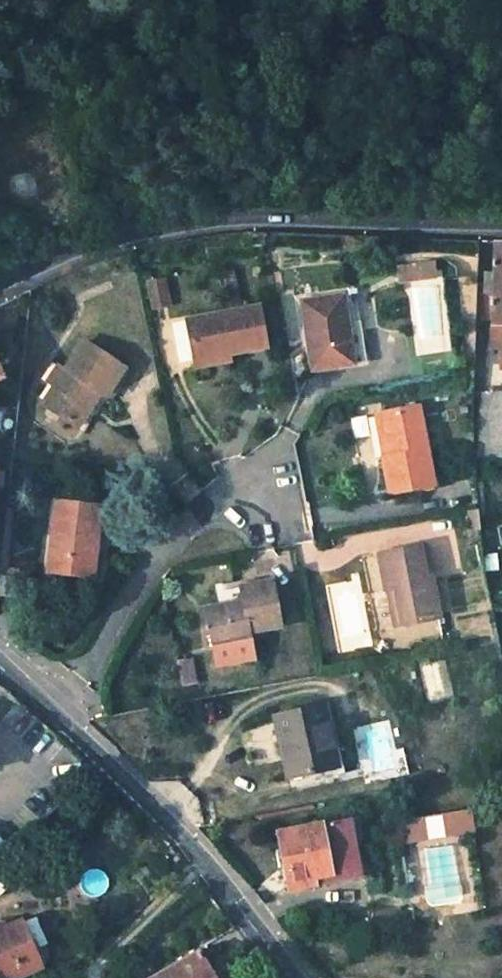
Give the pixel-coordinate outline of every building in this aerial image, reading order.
[(492,325),(491,350),(501,350),(501,241),(494,241),(493,271),(483,271),(483,293),(493,293),(492,325)] [(400,281),(433,278),(432,263),(398,267),(399,274),(400,281)] [(165,309),(160,280),(145,283),(151,312),(165,309)] [(352,363),(346,323),(353,322),(349,293),(302,299),(311,368),(352,363)] [(257,306),(186,320),(193,358),(228,352),(265,345),(257,306)] [(346,323),(352,363),(364,361),(358,321),(353,322),(346,323)] [(97,392),(109,400),(128,370),(83,340),(65,367),(60,375),(52,386),(41,403),(75,426),(92,400),(86,396),(92,388),(97,392)] [(193,358),(196,367),(230,361),(228,352),(193,358)] [(65,367),(56,362),(44,381),(52,386),(60,375),(65,367)] [(92,400),(97,392),(92,388),(86,396),(92,400)] [(501,456),(501,392),(475,392),(476,456),(501,456)] [(383,457),(389,492),(433,484),(418,406),(383,413),(391,455),(383,457)] [(56,502),(47,571),(86,575),(90,546),(95,546),(100,507),(56,502)] [(395,587),(402,624),(438,617),(430,579),(426,579),(419,545),(377,553),(384,590),(395,587)] [(90,546),(86,575),(91,576),(95,546),(90,546)] [(15,597),(18,576),(0,575),(0,595),(15,597)] [(243,602),(200,610),(204,633),(210,631),(212,646),(251,639),(249,632),(281,626),(272,581),(240,587),(243,602)] [(212,646),(214,655),(252,647),(251,639),(212,646)] [(275,714),(287,776),(335,766),(321,704),(275,714)] [(445,811),(449,833),(475,828),(470,806),(445,811)] [(280,830),(291,887),(315,883),(313,875),(329,871),(331,879),(360,873),(349,816),(280,830)] [(397,820),(401,842),(420,838),(417,816),(397,820)] [(315,883),(331,879),(329,871),(313,875),(315,883)] [(1,977),(12,977),(43,965),(23,920),(8,926),(6,922),(0,924),(0,976),(1,977)] [(150,977),(216,977),(199,949),(150,977)]
